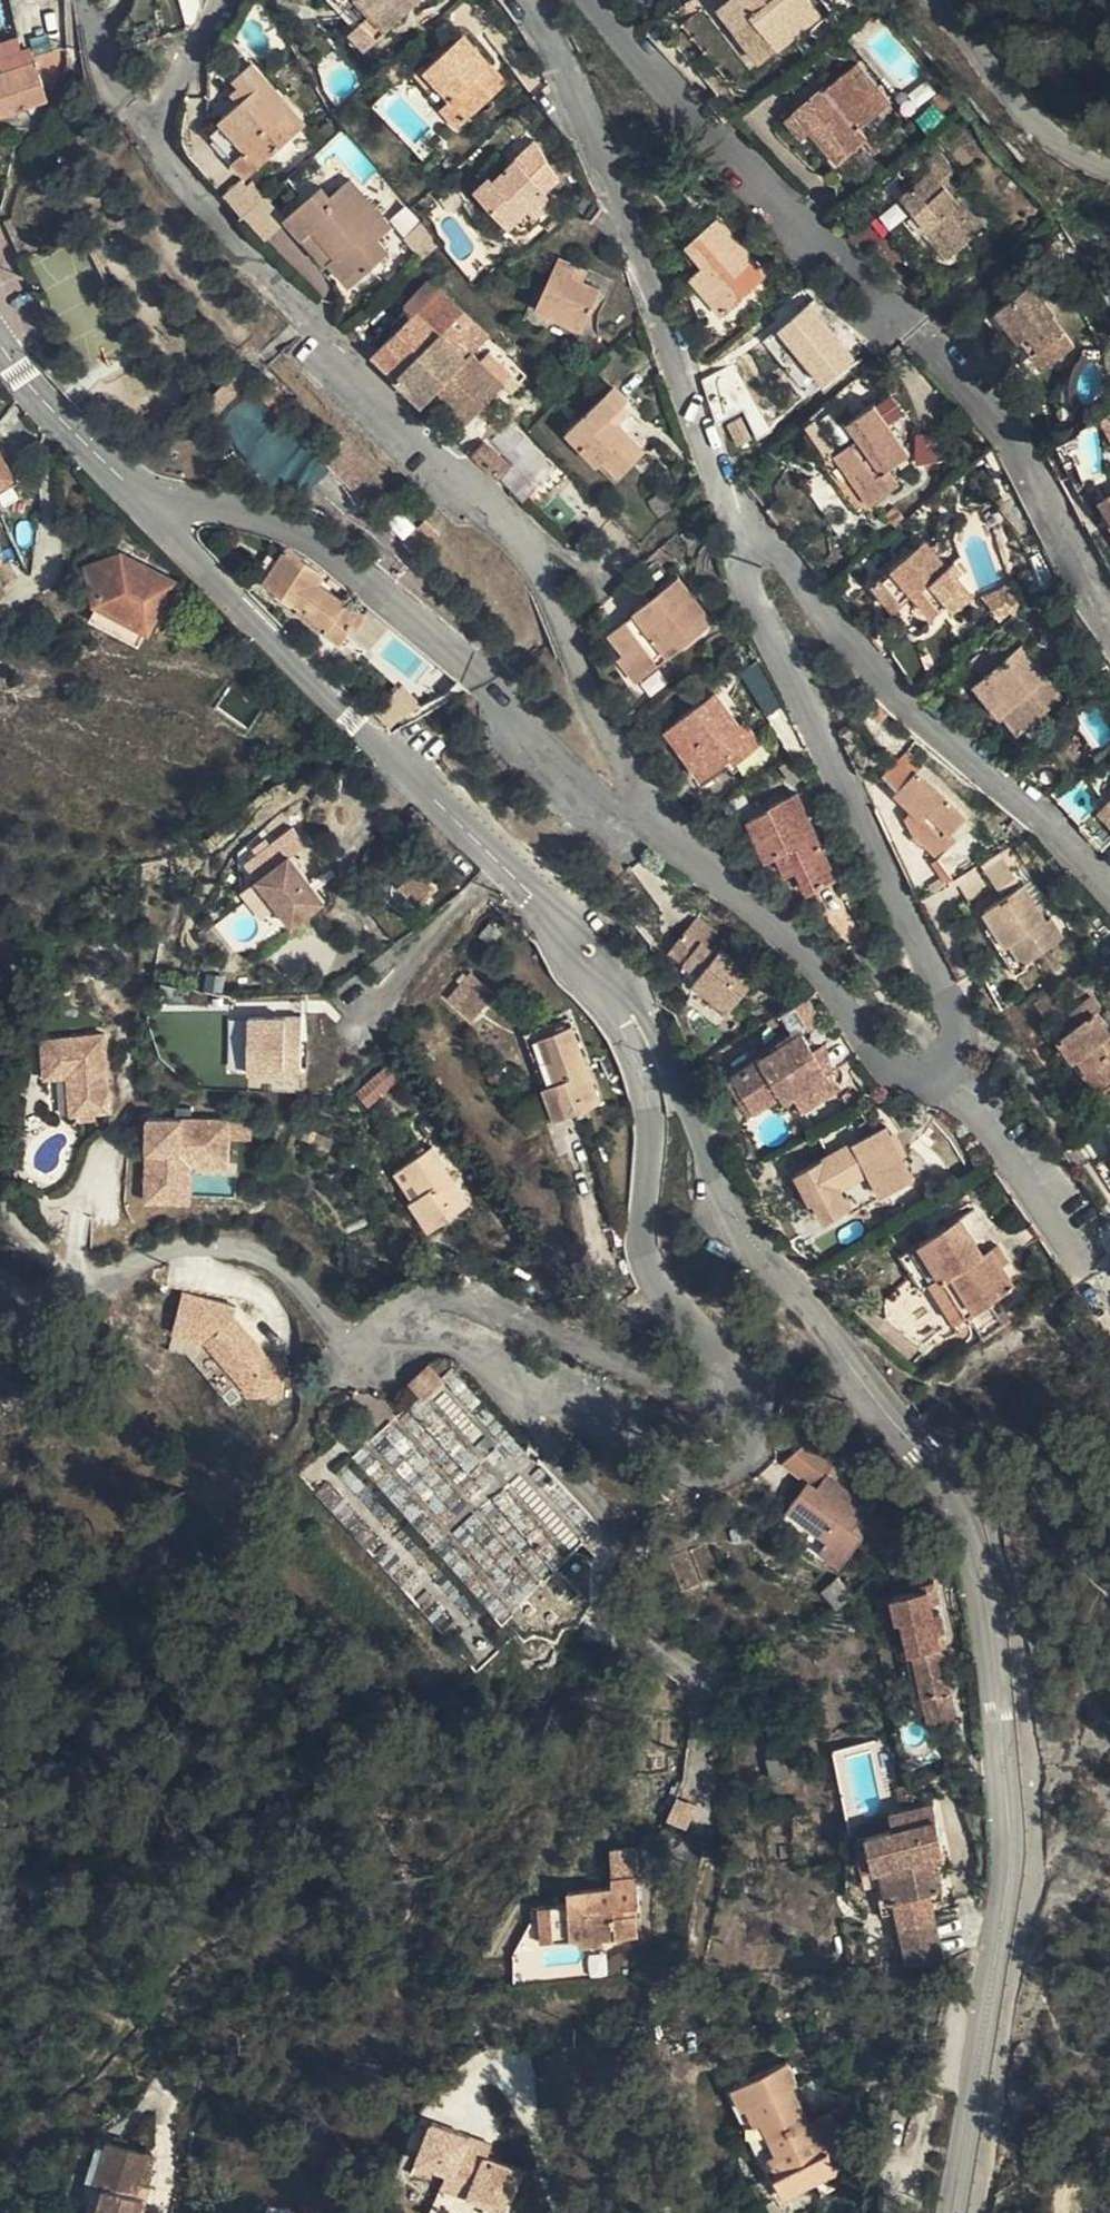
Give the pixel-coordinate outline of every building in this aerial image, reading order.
[(374,0),(358,0),(374,22),(384,14),(374,0)] [(384,14),(374,22),(364,30),(379,50),(441,1),(441,0),(374,0),(384,14)] [(731,20),(774,76),(836,27),(814,0),(755,0),(731,20)] [(9,78),(37,68),(32,52),(22,56),(18,45),(0,51),(9,78)] [(479,47),(439,81),(463,112),(453,121),(470,141),(515,102),(500,84),(505,79),(479,47)] [(427,64),(421,56),(408,66),(415,74),(427,64)] [(37,68),(9,78),(0,81),(0,124),(34,112),(33,110),(49,105),(37,68)] [(231,132),(266,173),(312,134),(259,71),(240,88),(253,103),(227,127),(231,132)] [(521,98),(505,79),(500,84),(515,102),(521,98)] [(838,113),(834,109),(811,128),(856,184),(887,159),(878,148),(912,121),(879,80),(847,106),(838,113)] [(843,102),(834,109),(838,113),(847,106),(843,102)] [(253,185),(266,173),(231,132),(217,143),(253,185)] [(503,189),(487,202),(523,243),(574,199),(555,155),(508,196),(503,189)] [(949,246),(970,276),(994,257),(959,212),(975,199),(954,172),(937,186),(943,195),(888,238),(902,256),(926,237),(939,254),(949,246)] [(245,179),(223,197),(261,242),(283,223),(245,179)] [(334,197),(297,228),(335,275),(340,271),(362,297),(403,263),(393,249),(405,240),(364,191),(342,208),(334,197)] [(462,224),(474,213),(467,204),(455,215),(462,224)] [(280,228),(267,242),(299,272),(312,258),(280,228)] [(732,245),(697,271),(715,294),(703,304),(731,344),(778,308),(732,245)] [(962,283),(970,276),(949,246),(939,254),(962,283)] [(612,308),(595,300),(583,295),(587,284),(568,275),(545,326),(593,349),(612,308)] [(583,295),(595,300),(600,290),(587,284),(583,295)] [(431,323),(384,367),(436,421),(445,412),(475,443),(516,402),(485,370),(501,352),(444,296),(423,317),(431,323)] [(1064,361),(1055,367),(1066,384),(1091,368),(1097,379),(1106,371),(1079,333),(1084,329),(1061,297),(1025,321),(1045,352),(1054,344),(1064,361)] [(808,304),(773,336),(824,391),(859,358),(808,304)] [(1045,352),(1055,367),(1064,361),(1054,344),(1045,352)] [(194,391),(208,409),(240,382),(226,365),(217,373),(194,391)] [(263,376),(250,388),(275,412),(287,401),(263,376)] [(192,416),(194,420),(208,409),(194,391),(192,393),(190,395),(190,400),(190,405),(189,408),(190,411),(192,416)] [(632,428),(638,435),(642,431),(625,408),(573,452),(602,488),(609,482),(625,502),(649,481),(622,449),(619,451),(613,444),(632,428)] [(933,458),(897,409),(870,430),(878,439),(858,455),(869,471),(862,476),(889,514),(925,487),(915,473),(933,458)] [(622,449),(638,435),(632,428),(613,444),(619,451),(622,449)] [(340,441),(324,456),(368,502),(384,486),(340,441)] [(754,443),(737,447),(744,469),(760,464),(754,443)] [(523,482),(498,456),(484,470),(509,496),(523,482)] [(19,492),(0,458),(0,503),(19,492)] [(928,636),(969,605),(953,582),(968,571),(949,542),(893,585),(928,636)] [(277,580),(269,592),(266,596),(304,624),(321,600),(327,592),(288,564),(277,580)] [(953,582),(969,605),(989,589),(974,567),(968,571),(953,582)] [(106,621),(154,646),(156,647),(182,597),(128,569),(122,582),(109,605),(103,619),(106,621)] [(109,605),(122,582),(109,576),(92,580),(98,599),(109,605)] [(264,588),(269,592),(277,580),(272,577),(264,588)] [(720,641),(687,595),(615,647),(629,667),(621,672),(638,698),(720,641)] [(321,600),(304,624),(330,643),(326,649),(341,659),(348,650),(354,642),(359,646),(366,635),(321,600)] [(100,633),(147,658),(154,646),(106,621),(100,633)] [(330,643),(304,624),(300,629),(326,649),(330,643)] [(354,642),(348,650),(368,666),(384,642),(371,629),(366,635),(359,646),(354,642)] [(1023,718),(1016,723),(1031,745),(1076,712),(1061,692),(1064,689),(1039,653),(997,684),(1023,718)] [(1011,727),(1016,723),(1023,718),(997,684),(986,692),(1011,727)] [(699,766),(688,775),(705,800),(735,777),(740,782),(759,767),(717,710),(681,739),(699,766)] [(669,749),(688,775),(699,766),(681,739),(669,749)] [(914,788),(920,783),(924,779),(916,771),(908,778),(904,775),(893,785),(898,791),(909,782),(914,788)] [(944,806),(920,783),(914,788),(909,782),(898,791),(902,799),(897,802),(915,823),(909,826),(911,840),(935,869),(932,873),(951,897),(976,878),(952,848),(967,834),(944,806)] [(772,875),(783,870),(796,864),(805,886),(813,905),(836,896),(817,844),(826,839),(809,797),(797,803),(801,812),(755,833),(772,875)] [(1083,843),(1107,871),(1109,869),(1109,833),(1105,827),(1083,843)] [(994,892),(1021,878),(1007,850),(979,864),(994,892)] [(796,864),(783,870),(792,890),(805,886),(796,864)] [(308,953),(342,927),(302,877),(270,904),(308,953)] [(1020,974),(1058,949),(1048,932),(1041,937),(1019,901),(981,925),(990,941),(983,946),(1010,991),(1024,983),(1020,974)] [(702,933),(687,949),(713,972),(721,963),(728,956),(702,933)] [(713,972),(687,949),(671,968),(700,993),(693,1001),(731,1033),(761,996),(721,963),(713,972)] [(456,1019),(486,1042),(503,1015),(470,989),(463,998),(469,1003),(456,1019)] [(1047,1011),(1028,1022),(1038,1041),(1058,1031),(1047,1011)] [(246,1088),(303,1086),(300,1017),(244,1019),(246,1088)] [(1083,1093),(1091,1105),(1109,1093),(1109,1073),(1102,1059),(1109,1054),(1096,1036),(1103,1029),(1096,1019),(1072,1034),(1077,1044),(1060,1057),(1075,1080),(1082,1074),(1091,1088),(1083,1093)] [(244,1067),(240,1021),(228,1022),(232,1068),(244,1067)] [(114,1114),(107,1033),(43,1039),(47,1082),(73,1080),(76,1117),(114,1114)] [(549,1150),(593,1131),(557,1048),(513,1066),(549,1150)] [(824,1103),(828,1101),(806,1057),(727,1099),(745,1137),(778,1119),(781,1126),(788,1122),(824,1103)] [(354,1093),(365,1107),(397,1082),(386,1067),(354,1093)] [(1075,1080),(1083,1093),(1091,1088),(1082,1074),(1075,1080)] [(375,1125),(413,1100),(405,1088),(368,1114),(375,1125)] [(842,1092),(828,1101),(824,1103),(830,1118),(834,1127),(841,1115),(843,1103),(846,1101),(842,1092)] [(830,1118),(824,1103),(788,1122),(795,1136),(830,1118)] [(142,1121),(143,1207),(191,1207),(190,1173),(230,1173),(230,1142),(250,1141),(250,1120),(142,1121)] [(861,1233),(913,1205),(886,1151),(792,1197),(807,1227),(814,1223),(823,1241),(857,1226),(861,1233)] [(475,1228),(437,1165),(405,1184),(422,1215),(414,1219),(433,1252),(475,1228)] [(992,1275),(1013,1315),(1020,1311),(977,1235),(962,1243),(982,1281),(992,1275)] [(922,1265),(964,1341),(1013,1315),(992,1275),(982,1281),(962,1243),(922,1265)] [(950,1348),(964,1341),(922,1265),(910,1272),(950,1348)] [(287,1397),(290,1362),(270,1361),(230,1318),(229,1321),(221,1318),(224,1310),(182,1299),(172,1338),(206,1346),(235,1375),(248,1361),(262,1376),(254,1396),(287,1397)] [(229,1321),(230,1318),(233,1313),(224,1310),(221,1318),(229,1321)] [(866,1339),(904,1375),(933,1363),(904,1314),(866,1339)] [(235,1375),(254,1396),(262,1376),(248,1361),(235,1375)] [(403,1382),(417,1397),(432,1384),(418,1368),(403,1382)] [(813,1436),(787,1459),(811,1480),(789,1508),(827,1538),(819,1549),(847,1569),(872,1533),(863,1526),(877,1506),(834,1473),(843,1459),(813,1436)] [(556,1564),(581,1541),(571,1530),(546,1553),(556,1564)] [(845,1628),(836,1612),(817,1624),(826,1640),(845,1628)] [(922,1668),(922,1651),(873,1672),(873,1679),(883,1678),(883,1719),(890,1719),(891,1759),(920,1759),(919,1714),(924,1714),(923,1679),(912,1679),(912,1669),(922,1668)] [(873,1672),(922,1651),(903,1651),(902,1657),(873,1660),(873,1672)] [(899,1916),(935,1909),(946,1906),(938,1868),(949,1864),(937,1807),(895,1814),(896,1832),(861,1840),(868,1874),(877,1872),(886,1919),(899,1916)] [(538,1933),(603,1928),(604,1935),(627,1934),(626,1925),(645,1923),(643,1901),(635,1902),(634,1892),(642,1891),(640,1863),(608,1865),(609,1874),(565,1878),(566,1895),(535,1897),(538,1933)] [(901,1931),(938,1923),(935,1909),(899,1916),(901,1931)] [(909,1972),(921,1970),(946,1963),(938,1923),(901,1931),(909,1968),(909,1972)] [(769,2207),(848,2172),(836,2145),(826,2149),(813,2120),(795,2080),(804,2076),(796,2059),(741,2082),(750,2101),(742,2104),(773,2176),(758,2182),(769,2207)] [(836,2145),(848,2172),(865,2164),(840,2108),(813,2120),(826,2149),(836,2145)] [(432,2122),(415,2161),(478,2157),(463,2150),(468,2138),(432,2122)] [(478,2157),(486,2157),(490,2147),(468,2138),(463,2150),(478,2157)] [(131,2212),(136,2197),(129,2195),(139,2150),(104,2141),(90,2185),(100,2190),(94,2212),(131,2212)] [(415,2161),(409,2175),(439,2188),(446,2172),(472,2183),(466,2199),(498,2212),(504,2212),(521,2176),(485,2160),(478,2157),(415,2161)] [(446,2172),(439,2188),(466,2199),(472,2183),(446,2172)]
